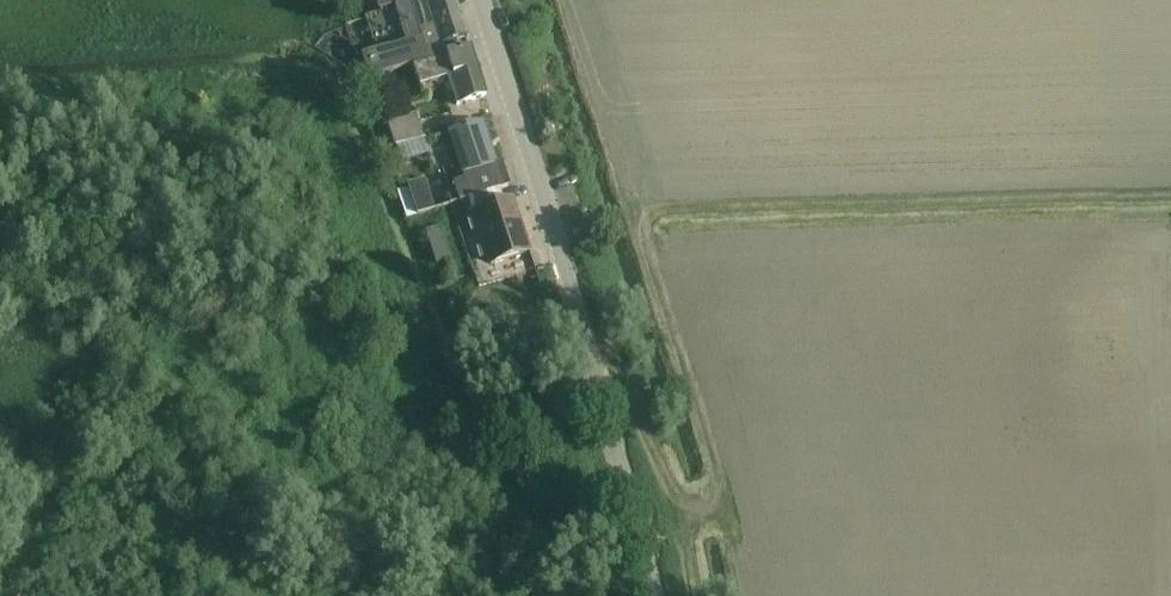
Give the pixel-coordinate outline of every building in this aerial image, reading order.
[(430,58),(428,51),(467,38),(454,0),(414,0),(401,6),(412,41),(365,56),(373,80),(384,76),(412,67),(431,60),(430,58)] [(414,0),(375,0),(378,12),(400,5),(401,6),(414,0)] [(431,60),(412,67),(419,90),(444,82),(453,107),(487,97),(471,48),(441,57),(431,60)] [(384,76),(373,80),(376,90),(388,87),(384,76)] [(416,118),(388,127),(395,148),(423,138),(416,118)] [(459,130),(447,134),(462,181),(453,184),(459,203),(467,201),(498,191),(508,188),(502,168),(497,169),(482,122),(459,130)] [(443,154),(423,164),(430,179),(450,169),(443,154)] [(417,216),(434,210),(424,181),(408,187),(417,216)] [(498,191),(467,201),(471,215),(474,214),(491,266),(524,255),(530,253),(513,201),(503,205),(498,191)] [(434,210),(417,216),(418,216),(421,215),(438,268),(452,264),(434,210)] [(522,347),(517,333),(500,339),(505,353),(522,347)]
